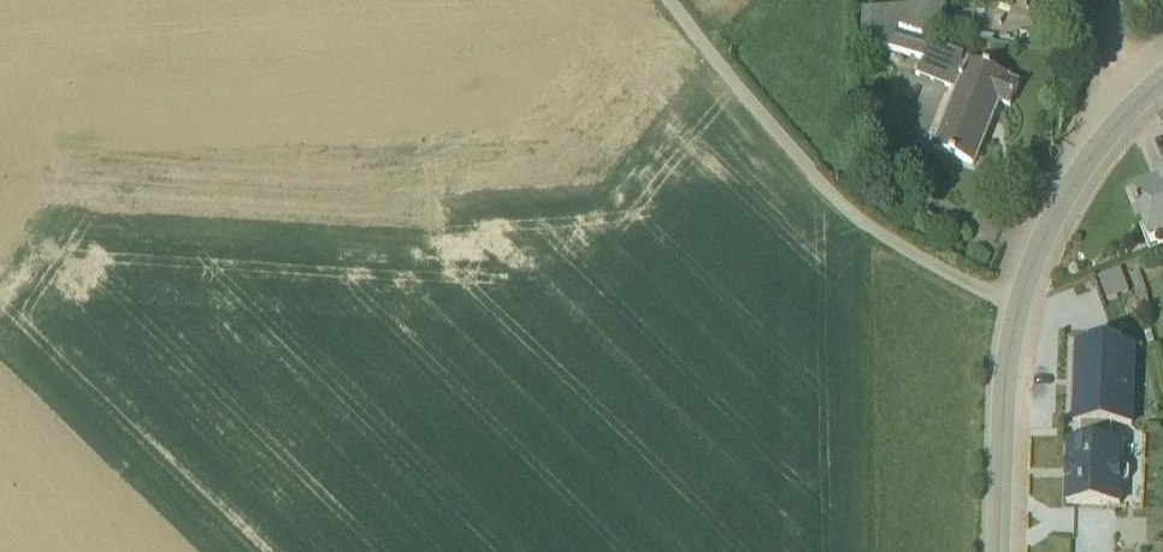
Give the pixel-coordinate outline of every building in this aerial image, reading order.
[(863,52),(923,71),(948,15),(947,14),(866,19),(865,20),(862,51),(863,52)] [(963,72),(965,63),(933,50),(923,71),(919,86),(956,101),(933,159),(974,175),(1000,112),(1011,117),(1020,95),(963,72)] [(1159,181),(1158,182),(1161,189),(1132,201),(1146,234),(1141,236),(1151,260),(1162,255),(1162,180),(1159,181)] [(1129,303),(1121,279),(1100,286),(1108,310),(1129,303)] [(1068,513),(1122,517),(1123,517),(1124,494),(1128,493),(1131,490),(1131,480),(1129,476),(1125,475),(1126,453),(1114,453),(1114,436),(1135,436),(1139,354),(1094,353),(1093,355),(1078,355),(1075,433),(1081,434),(1081,452),(1070,453),(1068,513)]
